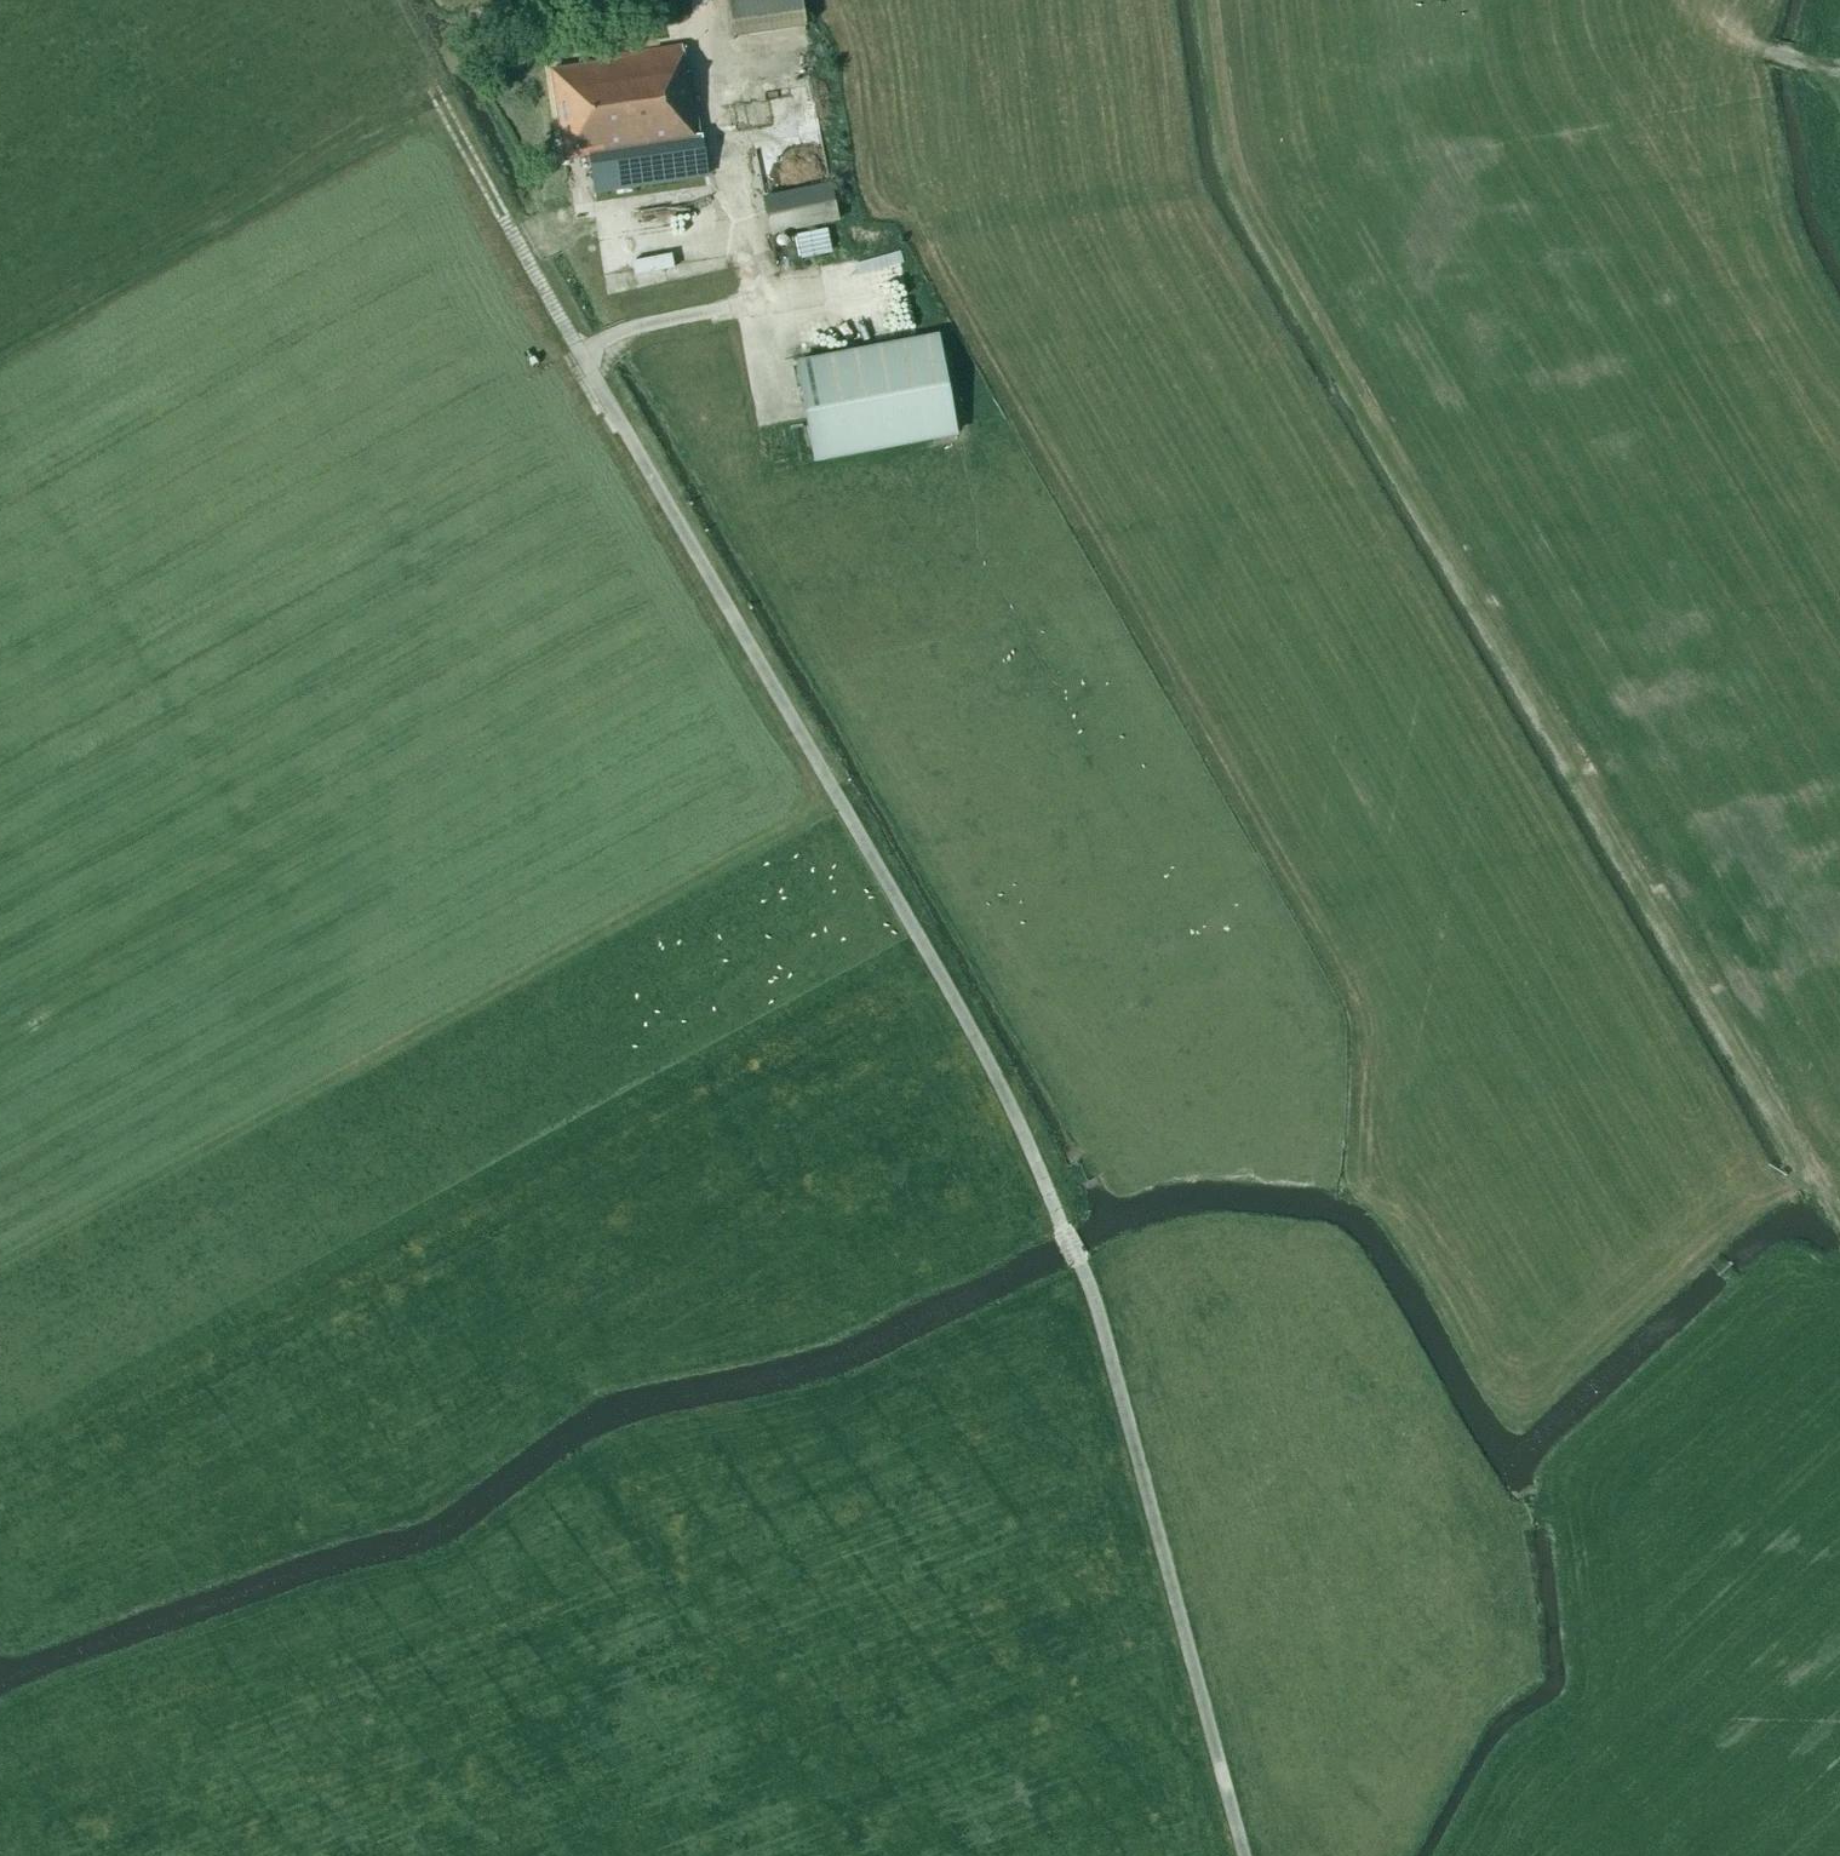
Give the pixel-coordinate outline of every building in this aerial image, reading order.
[(734,35),(806,24),(802,0),(728,0),(734,35)] [(616,19),(621,52),(658,46),(653,13),(616,19)] [(686,72),(682,45),(597,58),(598,62),(552,69),(562,137),(536,140),(545,199),(706,175),(691,71),(686,72)] [(764,196),(771,235),(839,221),(831,183),(764,196)] [(791,330),(811,425),(953,395),(933,300),(791,330)]
